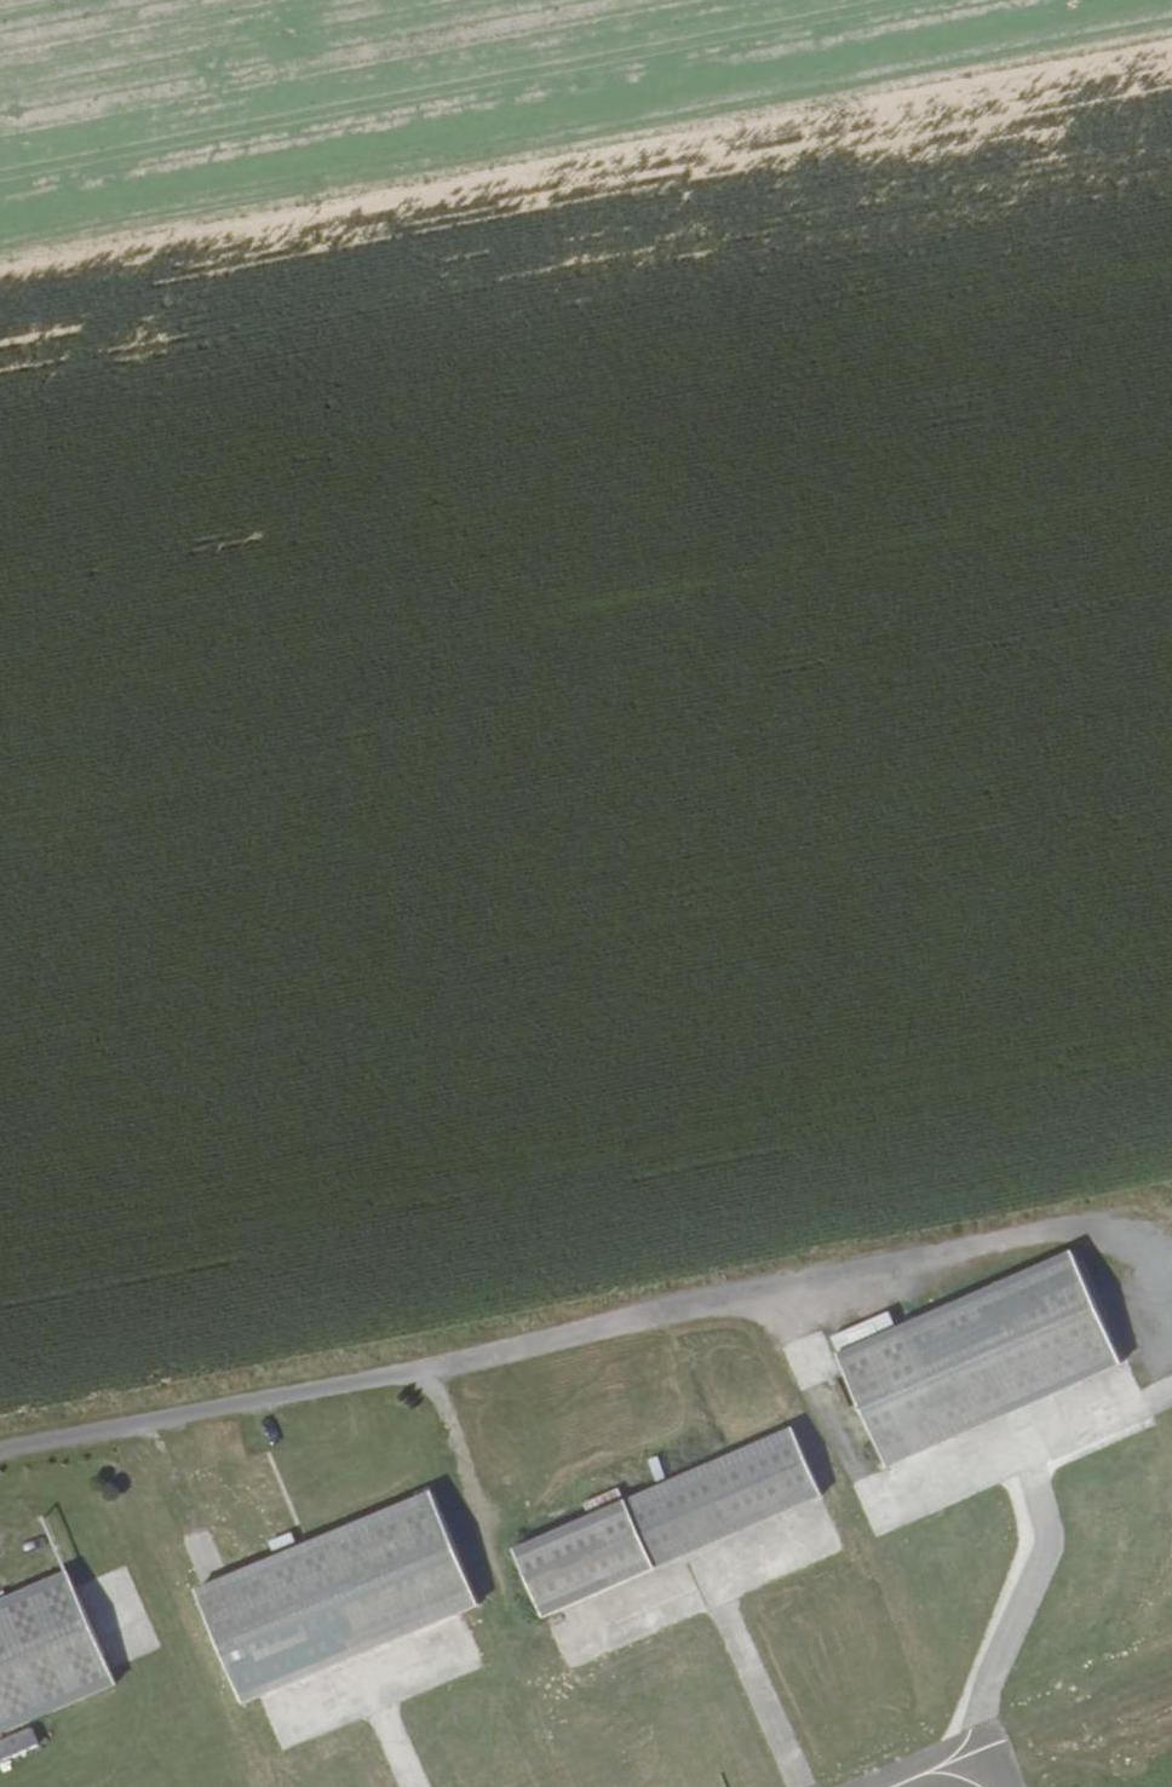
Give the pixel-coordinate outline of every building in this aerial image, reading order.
[(1081,1258),(840,1364),(887,1473),(1129,1367),(1081,1258)] [(821,1331),(783,1344),(798,1386),(836,1373),(821,1331)] [(1171,1404),(1171,1381),(1148,1390),(1156,1411),(1171,1404)] [(830,1496),(801,1429),(520,1551),(533,1582),(549,1618),(821,1500),(830,1496)] [(476,1604),(430,1494),(196,1592),(242,1702),(258,1695),(464,1609),(476,1604)] [(0,1601),(0,1733),(117,1683),(112,1670),(76,1589),(69,1571),(0,1601)]
